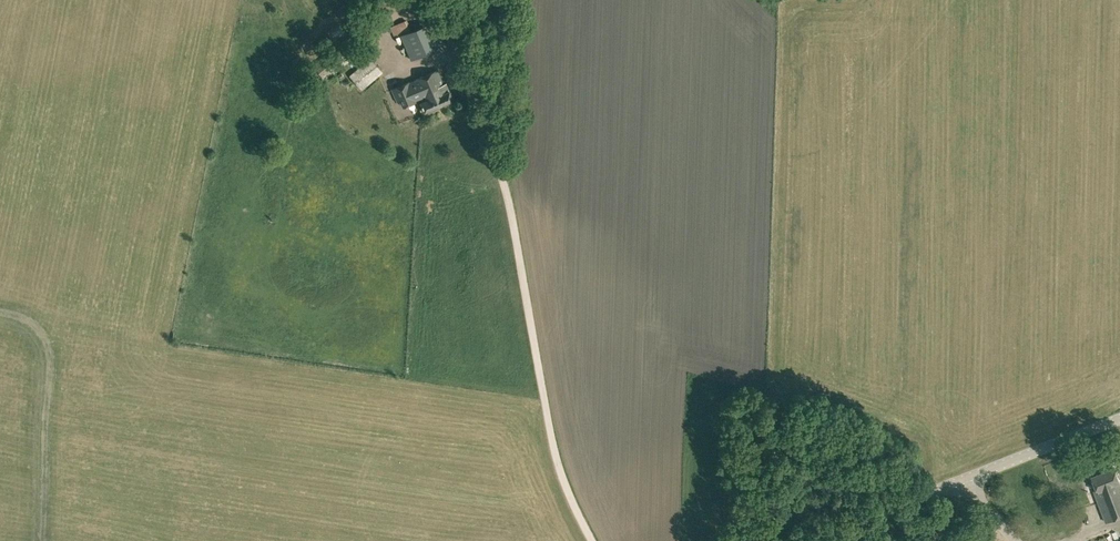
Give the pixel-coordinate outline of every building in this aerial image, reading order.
[(400,35),(411,60),(446,45),(436,19),(411,29),(407,19),(386,28),(390,39),(400,35)] [(349,75),(362,90),(383,72),(370,57),(349,75)] [(422,101),(421,101),(425,111),(453,99),(446,82),(443,84),(437,69),(415,78),(417,82),(412,84),(410,80),(392,88),(397,101),(400,99),(403,106),(415,100),(415,99),(421,96),(422,101)] [(472,83),(474,91),(482,88),(479,80),(472,83)] [(1106,521),(1119,515),(1119,478),(1116,466),(1092,475),(1097,489),(1094,490),(1106,521)]
